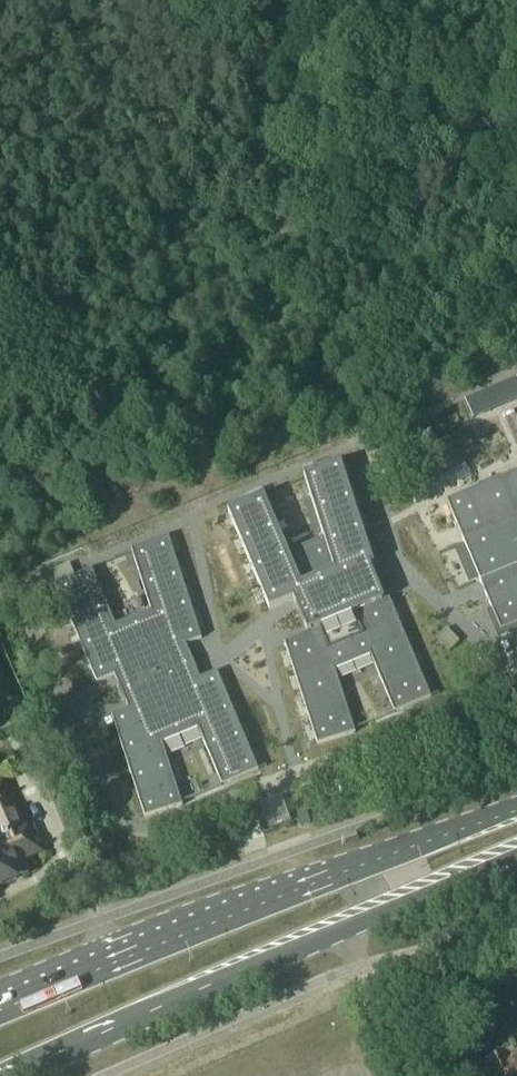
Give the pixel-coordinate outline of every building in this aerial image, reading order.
[(465,401),(473,420),(516,401),(516,381),(516,379),(465,401)] [(264,498),(228,513),(269,611),(293,601),(296,609),(304,628),(305,627),(308,635),(285,645),(318,747),(355,735),(335,672),(371,657),(395,714),(431,699),(389,601),(385,603),(381,595),(382,595),(373,576),(370,568),(374,567),(341,465),(304,477),(324,539),(288,554),(264,498)] [(447,504),(464,543),(463,543),(464,546),(479,582),(481,585),(481,584),(501,634),(516,627),(516,475),(502,481),(503,482),(480,491),(480,490),(447,504)] [(58,585),(55,586),(97,684),(114,677),(118,684),(117,684),(125,703),(126,703),(129,711),(112,718),(145,820),(183,808),(163,745),(198,730),(222,787),(258,772),(217,674),(200,681),(197,673),(189,654),(186,646),(202,640),(169,538),(131,550),(151,612),(116,627),(92,571),(74,578),(58,585)] [(69,565),(52,572),(58,585),(74,578),(69,565)] [(13,701),(0,671),(0,707),(13,701)] [(33,839),(27,842),(4,787),(0,789),(0,888),(29,876),(23,861),(40,854),(33,839)] [(306,814),(298,817),(299,822),(302,828),(310,824),(308,818),(306,814)] [(510,1064),(509,1062),(489,1070),(492,1075),(516,1075),(516,1061),(510,1064)]
